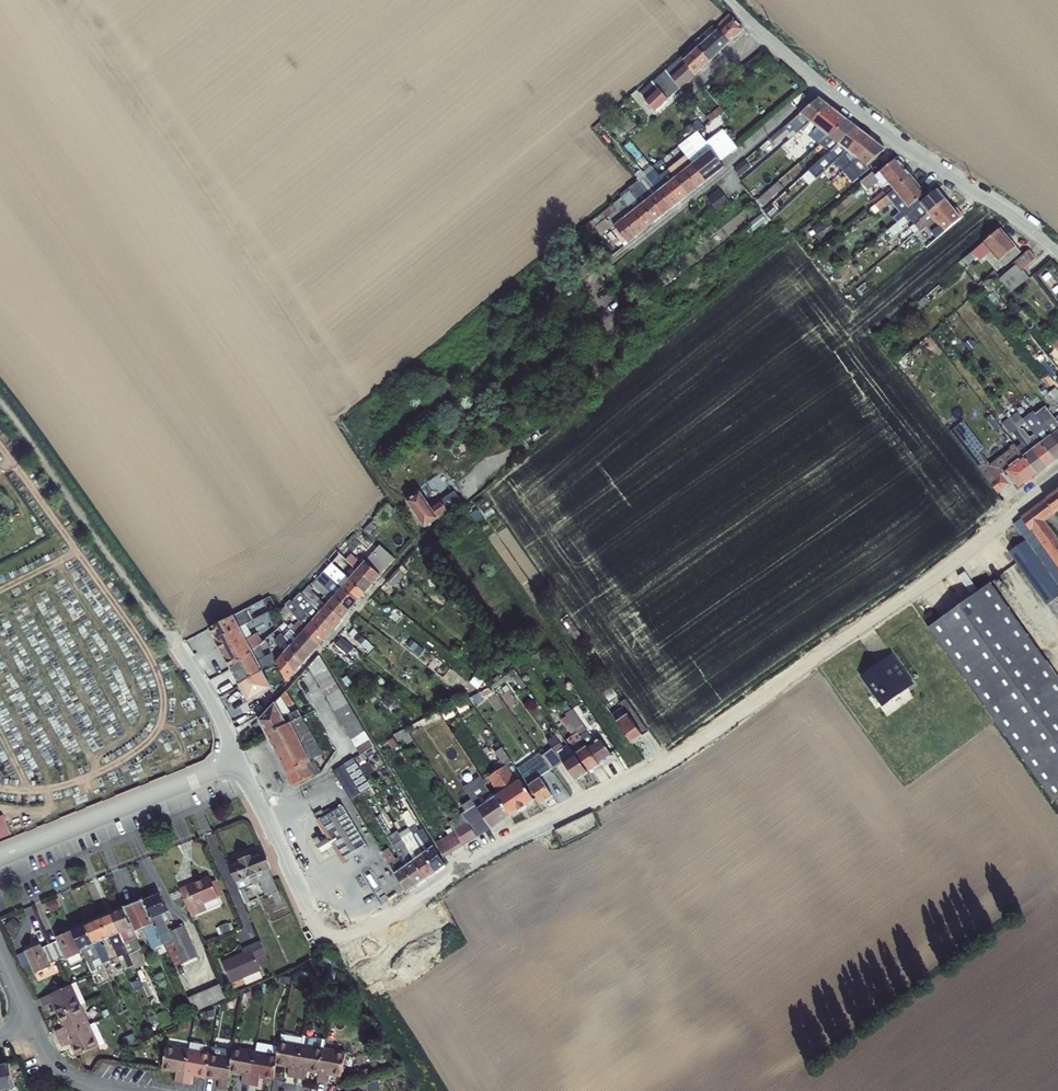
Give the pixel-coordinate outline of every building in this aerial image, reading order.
[(714,27),(717,30),(719,31),(733,18),(729,14),(714,27)] [(719,31),(729,42),(743,29),(733,18),(719,31)] [(707,39),(717,30),(714,27),(712,25),(707,30),(708,30),(700,37),(702,39),(695,45),(697,47),(707,39)] [(717,30),(707,39),(718,53),(729,42),(719,31),(717,30)] [(697,47),(710,60),(718,53),(707,39),(697,47)] [(681,58),(683,60),(691,53),(697,47),(695,45),(681,58)] [(691,53),(702,67),(710,60),(697,47),(691,53)] [(719,105),(771,63),(762,51),(709,93),(719,105)] [(686,63),(695,74),(702,67),(691,53),(683,60),(686,63)] [(671,77),(686,63),(683,60),(681,58),(665,70),(671,77)] [(671,77),(680,87),(695,74),(686,63),(671,77)] [(646,100),(658,89),(652,81),(640,93),(646,100)] [(646,101),(654,111),(657,108),(658,108),(664,102),(667,98),(658,89),(646,100),(646,101)] [(819,98),(800,113),(810,121),(811,122),(828,105),(819,98)] [(848,120),(828,105),(811,122),(819,128),(829,136),(848,120)] [(707,116),(711,121),(724,111),(720,106),(707,116)] [(711,121),(704,126),(703,127),(707,132),(727,116),(724,111),(711,121)] [(789,134),(792,137),(800,129),(810,121),(800,113),(784,126),(768,140),(773,146),(789,134)] [(689,126),(695,134),(697,132),(703,127),(704,126),(698,119),(689,126)] [(838,143),(856,127),(848,120),(829,136),(838,143)] [(811,122),(810,121),(800,129),(792,137),(783,144),(789,151),(801,141),(798,137),(801,134),(808,140),(815,133),(819,128),(811,122)] [(847,150),(865,133),(856,127),(838,143),(847,150)] [(823,141),(829,136),(819,128),(815,133),(808,140),(797,149),(802,154),(818,137),(823,141)] [(688,139),(702,156),(710,150),(706,144),(697,132),(695,134),(688,139)] [(867,165),(885,149),(865,133),(847,150),(856,158),(866,165),(867,165)] [(706,144),(710,150),(719,161),(729,153),(716,136),(706,144)] [(838,143),(829,136),(823,141),(819,144),(829,151),(838,143)] [(847,150),(838,143),(829,151),(809,170),(813,174),(825,163),(828,167),(838,157),(847,150)] [(773,153),(779,161),(788,154),(782,146),(773,153)] [(710,150),(702,156),(715,173),(723,166),(719,161),(710,150)] [(856,158),(847,150),(838,157),(828,167),(833,172),(839,167),(843,170),(856,158)] [(669,169),(675,177),(692,164),(686,155),(669,169)] [(692,164),(704,182),(715,173),(702,156),(692,164)] [(866,165),(856,158),(843,170),(842,171),(852,182),(870,168),(867,165),(866,165)] [(894,189),(910,176),(904,167),(896,158),(880,171),(886,179),(894,188),(894,189)] [(734,169),(740,176),(751,166),(745,160),(734,169)] [(675,177),(688,195),(704,182),(692,164),(675,177)] [(647,176),(652,182),(661,176),(652,165),(638,176),(639,178),(637,181),(638,183),(647,176)] [(907,165),(904,167),(910,176),(912,178),(915,175),(907,165)] [(669,169),(661,176),(652,182),(652,183),(658,190),(675,177),(669,169)] [(886,179),(880,171),(875,175),(872,171),(860,182),(867,190),(879,181),(881,183),(886,179)] [(638,183),(650,197),(658,190),(652,183),(652,182),(647,176),(638,183)] [(907,205),(908,207),(925,193),(912,178),(910,176),(894,189),(903,200),(907,205)] [(658,190),(670,209),(688,195),(675,177),(658,190)] [(630,191),(640,204),(650,197),(638,183),(637,181),(628,188),(630,190),(630,191)] [(761,207),(783,187),(778,181),(756,200),(761,207)] [(619,194),(621,197),(630,191),(630,190),(628,188),(619,194)] [(718,212),(730,203),(719,188),(707,198),(718,212)] [(895,206),(903,200),(894,189),(894,188),(870,208),(874,214),(891,201),(895,206)] [(928,213),(945,199),(937,189),(927,197),(920,203),(928,212),(928,213)] [(650,197),(660,217),(670,209),(658,190),(650,197)] [(621,197),(632,211),(640,204),(630,191),(621,197)] [(911,210),(920,203),(927,197),(925,193),(908,207),(911,210)] [(612,204),(623,218),(632,211),(621,197),(612,204)] [(640,204),(652,223),(660,217),(650,197),(640,204)] [(861,203),(866,209),(874,203),(870,197),(861,203)] [(776,203),(780,208),(786,203),(782,198),(776,203)] [(954,209),(945,199),(928,213),(937,223),(943,218),(954,210),(954,209)] [(911,210),(908,207),(907,205),(903,200),(895,206),(898,211),(891,217),(897,222),(911,210)] [(921,218),(928,212),(920,203),(911,210),(897,222),(888,229),(893,236),(903,228),(901,226),(915,215),(919,220),(921,218)] [(612,204),(600,213),(606,220),(612,227),(611,227),(615,232),(618,230),(614,225),(623,218),(612,204)] [(632,211),(642,231),(652,223),(640,204),(632,211)] [(954,210),(943,218),(950,227),(964,216),(957,207),(954,209),(954,210)] [(623,218),(635,237),(642,231),(632,211),(623,218)] [(939,226),(937,223),(928,213),(928,212),(921,218),(922,219),(915,224),(919,229),(920,231),(927,226),(932,232),(939,226)] [(599,231),(601,234),(611,227),(606,220),(600,213),(585,225),(593,236),(599,231)] [(618,230),(628,242),(635,237),(623,218),(614,225),(618,230)] [(937,240),(950,227),(943,218),(937,223),(939,226),(932,232),(937,240)] [(812,227),(816,235),(825,230),(820,222),(812,227)] [(993,251),(1000,260),(1015,247),(999,228),(984,241),(993,251)] [(993,251),(984,241),(978,247),(982,252),(987,257),(993,251)] [(999,261),(1004,266),(1021,252),(1016,246),(1015,247),(1000,260),(999,261)] [(982,252),(978,247),(963,259),(967,263),(982,252)] [(999,278),(1011,292),(1029,277),(1023,269),(1036,258),(1029,250),(1014,262),(1016,264),(999,278)] [(531,267),(535,273),(542,268),(538,262),(531,267)] [(953,279),(963,271),(958,265),(948,272),(953,279)] [(966,290),(976,282),(970,274),(959,283),(966,290)] [(941,285),(945,290),(954,282),(950,278),(941,285)] [(922,307),(943,289),(939,285),(918,302),(922,307)] [(554,296),(558,302),(565,296),(561,291),(554,296)] [(849,303),(853,308),(859,303),(855,298),(849,303)] [(625,306),(631,314),(637,310),(631,301),(625,306)] [(986,364),(992,371),(998,366),(992,358),(986,364)] [(1005,380),(1007,378),(1000,368),(997,370),(1005,380)] [(1006,392),(1014,387),(1007,378),(1005,380),(1000,384),(1006,392)] [(1056,387),(1049,393),(1056,401),(1057,404),(1057,390),(1056,387)] [(1051,405),(1056,401),(1049,393),(1045,396),(1051,405)] [(1017,428),(1017,429),(1020,427),(1026,422),(1023,418),(1017,411),(1008,418),(1014,425),(1017,428)] [(1041,442),(1051,434),(1044,425),(1033,411),(1023,418),(1026,422),(1034,434),(1041,442)] [(1057,429),(1057,423),(1054,418),(1044,425),(1051,434),(1057,429)] [(1034,434),(1026,422),(1020,427),(1021,429),(1023,428),(1029,437),(1034,434)] [(1017,428),(1014,425),(1007,430),(1010,433),(1017,428)] [(1032,449),(1041,442),(1034,434),(1029,437),(1023,428),(1021,429),(1020,427),(1017,429),(1032,449)] [(1010,436),(1004,440),(1011,449),(988,466),(985,461),(982,457),(962,430),(953,436),(989,481),(1001,472),(1003,470),(1023,455),(1010,436)] [(1055,461),(1057,459),(1057,443),(1051,434),(1041,442),(1055,461)] [(1031,449),(1047,468),(1055,461),(1041,442),(1032,449),(1031,449)] [(1023,455),(1038,474),(1047,468),(1031,449),(1023,455)] [(1003,470),(1018,489),(1038,474),(1023,455),(1003,470)] [(1010,484),(1001,472),(989,481),(998,494),(1010,484)] [(1045,498),(1055,513),(1057,511),(1057,488),(1045,498)] [(407,500),(425,527),(438,518),(431,508),(420,491),(407,500)] [(440,501),(449,511),(456,506),(446,492),(443,494),(444,496),(440,500),(440,501)] [(1046,605),(1057,596),(1057,538),(1045,520),(1055,513),(1045,498),(1020,516),(1021,517),(1013,523),(1025,540),(1008,552),(1046,605)] [(431,508),(438,518),(449,511),(440,501),(431,508)] [(475,522),(482,519),(478,510),(471,513),(475,522)] [(357,570),(361,565),(344,549),(340,553),(357,570)] [(365,561),(380,575),(387,567),(377,557),(379,555),(374,551),(372,554),(365,561)] [(342,572),(349,578),(357,570),(340,553),(332,562),(342,572)] [(519,561),(522,568),(531,564),(527,557),(519,561)] [(373,584),(380,575),(365,561),(361,565),(357,570),(373,584)] [(387,581),(394,587),(405,575),(398,568),(387,581)] [(365,592),(373,584),(357,570),(349,578),(365,592)] [(316,579),(334,595),(342,587),(332,579),(329,583),(320,575),(316,579)] [(358,600),(365,592),(349,578),(342,587),(358,600)] [(334,595),(316,579),(311,584),(324,595),(321,599),(327,604),(334,595)] [(928,627),(987,710),(1053,801),(1057,797),(1057,677),(990,582),(928,627)] [(320,612),(327,604),(321,599),(312,590),(313,588),(310,585),(307,587),(301,593),(320,612)] [(350,609),(358,600),(342,587),(334,595),(350,609)] [(300,606),(313,619),(320,612),(301,593),(300,593),(294,599),(300,606)] [(342,618),(350,609),(334,595),(327,604),(342,618)] [(234,615),(240,627),(262,615),(259,609),(265,605),(263,600),(234,615)] [(306,628),(313,620),(313,619),(300,606),(297,609),(290,600),(285,604),(286,605),(291,611),(299,620),(306,628)] [(332,629),(342,618),(327,604),(320,612),(326,620),(332,629)] [(283,619),(291,611),(286,605),(279,612),(283,619)] [(398,623),(404,614),(394,608),(388,616),(398,623)] [(328,635),(332,629),(326,620),(320,612),(313,619),(313,620),(328,635)] [(215,639),(240,627),(234,615),(210,628),(215,639)] [(563,622),(575,640),(582,636),(569,617),(563,622)] [(298,636),(305,628),(306,628),(299,620),(290,629),(298,636)] [(320,643),(328,635),(313,620),(306,628),(305,628),(320,643)] [(282,633),(288,626),(284,623),(278,629),(282,633)] [(246,639),(240,627),(215,639),(224,655),(246,639)] [(298,636),(314,650),(320,643),(305,628),(298,636)] [(291,645),(298,636),(290,629),(284,635),(286,639),(284,640),(277,630),(273,632),(271,635),(284,652),(291,645)] [(350,634),(369,651),(373,646),(354,629),(350,634)] [(246,639),(253,651),(263,642),(257,632),(246,639)] [(291,645),(306,659),(314,650),(298,636),(291,645)] [(402,642),(414,651),(419,645),(407,636),(402,642)] [(335,644),(348,654),(353,647),(341,637),(335,644)] [(231,669),(253,651),(246,639),(224,655),(231,669)] [(263,671),(277,663),(276,661),(266,640),(263,642),(253,651),(263,671)] [(283,653),(298,668),(306,659),(291,645),(284,652),(283,653)] [(253,651),(231,669),(239,685),(263,671),(253,651)] [(287,681),(298,668),(283,653),(276,661),(277,663),(287,681)] [(860,675),(882,706),(914,684),(892,653),(860,675)] [(404,664),(391,655),(386,661),(399,670),(404,664)] [(308,666),(360,754),(364,752),(374,746),(325,664),(319,656),(308,666)] [(487,680),(493,689),(512,677),(518,674),(514,669),(506,674),(501,668),(490,675),(491,677),(487,680)] [(263,671),(239,685),(248,701),(273,688),(263,671)] [(525,685),(518,674),(512,677),(521,689),(525,685)] [(342,679),(347,686),(352,683),(347,676),(342,679)] [(275,703),(287,724),(291,722),(301,717),(297,710),(291,713),(287,705),(293,701),(286,690),(275,703)] [(367,696),(372,702),(376,699),(371,692),(367,696)] [(380,702),(391,711),(397,703),(386,694),(380,702)] [(444,722),(474,708),(467,698),(438,711),(441,716),(444,722)] [(628,714),(643,735),(648,731),(626,699),(620,703),(622,707),(612,714),(617,722),(628,714)] [(579,709),(585,704),(582,700),(575,705),(579,709)] [(259,719),(267,735),(287,724),(275,703),(259,719)] [(420,711),(424,716),(430,710),(426,705),(420,711)] [(566,716),(587,746),(588,748),(595,742),(588,731),(573,708),(565,714),(566,716)] [(441,716),(438,711),(417,720),(419,723),(420,726),(441,716)] [(617,722),(632,743),(643,735),(628,714),(617,722)] [(301,717),(291,722),(311,761),(315,760),(325,755),(302,716),(301,717)] [(485,721),(490,725),(495,719),(490,716),(485,721)] [(577,753),(587,746),(566,716),(561,719),(572,735),(578,744),(573,747),(577,753)] [(454,720),(458,726),(463,723),(459,717),(454,720)] [(419,723),(417,720),(405,728),(406,728),(409,733),(413,731),(411,727),(419,723)] [(307,763),(311,761),(291,722),(287,724),(267,735),(293,786),(313,776),(307,763)] [(597,729),(602,737),(606,734),(600,727),(597,729)] [(413,740),(409,733),(406,728),(394,735),(398,741),(404,738),(407,744),(413,740)] [(617,737),(624,747),(630,743),(622,733),(617,737)] [(552,770),(563,763),(575,754),(569,746),(564,750),(555,736),(548,741),(552,748),(542,755),(552,770)] [(392,749),(398,745),(393,737),(387,741),(392,749)] [(588,748),(598,763),(612,754),(601,739),(595,742),(588,748)] [(587,746),(577,753),(589,771),(599,765),(598,763),(588,748),(587,746)] [(495,752),(504,766),(506,765),(507,764),(511,761),(502,747),(495,752)] [(366,753),(369,759),(377,754),(373,749),(366,753)] [(367,759),(364,752),(360,754),(354,759),(358,764),(359,763),(367,759)] [(541,778),(552,770),(542,755),(539,752),(528,760),(534,767),(539,778),(541,778)] [(576,780),(587,772),(575,754),(563,763),(576,780)] [(358,764),(354,759),(344,765),(348,771),(358,765),(358,764)] [(367,759),(359,763),(362,768),(370,764),(367,759)] [(315,760),(311,761),(307,763),(313,776),(322,773),(315,760)] [(529,785),(539,778),(534,767),(528,760),(515,769),(529,785)] [(512,770),(516,768),(511,761),(507,764),(512,770)] [(334,774),(338,781),(349,799),(370,787),(364,781),(356,785),(348,771),(344,765),(333,770),(334,774)] [(358,765),(348,771),(356,785),(364,781),(360,774),(362,772),(358,765)] [(492,785),(498,794),(509,786),(517,781),(506,765),(504,766),(489,776),(487,778),(492,785)] [(492,794),(494,793),(490,786),(492,785),(487,778),(489,776),(484,768),(478,771),(486,784),(485,784),(492,794)] [(472,799),(478,808),(495,796),(496,796),(494,793),(492,794),(485,784),(486,784),(478,771),(460,782),(472,799)] [(338,781),(334,774),(301,791),(305,798),(338,781)] [(539,778),(529,785),(541,803),(552,795),(541,778),(539,778)] [(520,779),(517,781),(509,786),(523,808),(534,800),(520,779)] [(498,794),(492,785),(490,786),(494,793),(496,796),(498,794)] [(495,796),(510,816),(523,808),(509,786),(498,794),(496,796),(495,796)] [(495,796),(478,808),(492,828),(492,829),(510,816),(495,796)] [(468,823),(477,837),(492,828),(478,808),(472,799),(462,805),(466,811),(462,814),(468,823)] [(322,809),(315,814),(318,818),(316,819),(327,838),(321,842),(317,836),(312,839),(316,845),(315,845),(320,854),(321,853),(324,858),(329,856),(326,850),(332,846),(343,864),(347,862),(346,861),(368,848),(342,805),(325,815),(322,809)] [(396,805),(388,810),(393,819),(401,814),(396,805)] [(407,811),(401,814),(409,827),(415,824),(407,811)] [(600,826),(593,812),(555,830),(562,844),(600,826)] [(389,840),(393,838),(379,814),(376,816),(389,840)] [(401,814),(393,819),(401,833),(409,828),(409,827),(401,814)] [(454,831),(468,823),(462,814),(452,819),(454,831)] [(0,817),(0,839),(11,835),(3,816),(0,817)] [(440,823),(448,835),(454,831),(452,819),(448,821),(446,820),(440,823)] [(477,837),(468,823),(454,831),(463,845),(477,837)] [(413,836),(424,854),(434,846),(430,839),(423,828),(418,831),(416,827),(411,830),(413,835),(413,836)] [(435,842),(444,857),(463,845),(454,831),(448,835),(435,842)] [(399,857),(405,867),(414,861),(415,860),(404,842),(402,839),(399,834),(393,838),(389,840),(393,846),(399,857)] [(415,860),(424,854),(413,836),(404,842),(415,860)] [(434,846),(424,854),(435,871),(445,865),(434,846)] [(395,874),(405,867),(399,857),(396,859),(388,848),(382,852),(395,874)] [(229,867),(239,892),(260,884),(265,896),(277,891),(262,854),(229,867)] [(414,861),(425,878),(435,871),(424,854),(415,860),(414,861)] [(405,867),(417,884),(425,878),(414,861),(405,867)] [(395,874),(406,892),(417,884),(405,867),(395,874)] [(209,879),(179,891),(190,918),(206,912),(203,905),(218,899),(209,879)] [(154,924),(163,944),(165,942),(174,962),(176,960),(181,969),(186,967),(189,974),(202,969),(183,926),(170,931),(162,914),(166,912),(159,894),(144,901),(154,924)] [(124,909),(136,936),(140,935),(138,931),(154,924),(144,901),(124,909)] [(138,941),(136,936),(124,909),(110,915),(119,935),(125,932),(130,945),(138,941)] [(119,935),(110,915),(100,919),(109,939),(114,936),(129,968),(134,967),(119,935)] [(99,943),(109,939),(100,919),(85,925),(103,965),(109,962),(103,947),(101,948),(99,943)] [(82,953),(91,973),(104,968),(103,965),(85,925),(72,931),(82,953)] [(49,944),(56,961),(65,957),(66,960),(82,953),(72,931),(72,930),(55,938),(56,941),(49,944)] [(268,961),(260,943),(242,951),(243,955),(222,963),(230,984),(242,979),(245,985),(262,979),(259,972),(260,971),(257,965),(268,961)] [(51,963),(56,961),(49,944),(42,948),(40,944),(25,951),(35,974),(52,966),(51,963)] [(117,974),(124,971),(118,958),(112,961),(117,974)] [(68,986),(41,999),(44,1007),(53,1003),(59,1015),(80,1005),(86,1002),(77,982),(71,985),(68,986)] [(202,1011),(209,1008),(217,1004),(218,1003),(224,1001),(218,987),(211,990),(203,994),(196,998),(188,1001),(194,1015),(202,1011)] [(89,1025),(80,1005),(59,1015),(64,1027),(55,1031),(59,1039),(89,1025)] [(89,1025),(59,1039),(63,1047),(71,1043),(77,1056),(98,1046),(105,1043),(96,1022),(89,1025)] [(301,1044),(296,1077),(303,1079),(305,1069),(319,1072),(323,1048),(325,1039),(303,1035),(301,1044)] [(286,1076),(296,1077),(301,1044),(280,1041),(279,1046),(277,1055),(275,1064),(288,1067),(286,1076)] [(255,1052),(250,1084),(257,1085),(259,1076),(273,1079),(275,1064),(277,1055),(269,1054),(271,1044),(257,1042),(255,1052)] [(279,1046),(271,1044),(269,1054),(277,1055),(279,1046)] [(183,1082),(188,1049),(166,1045),(162,1069),(176,1071),(174,1080),(183,1082)] [(229,1071),(233,1050),(211,1046),(210,1053),(206,1076),(218,1078),(217,1088),(226,1089),(229,1071)] [(240,1082),(250,1084),(255,1052),(233,1048),(233,1050),(229,1071),(242,1074),(240,1082)] [(323,1048),(319,1072),(317,1081),(326,1083),(328,1073),(341,1076),(345,1052),(323,1048)] [(210,1053),(188,1049),(183,1082),(191,1083),(193,1074),(206,1076),(210,1053)] [(14,1088),(8,1064),(0,1066),(0,1090),(14,1088)]
